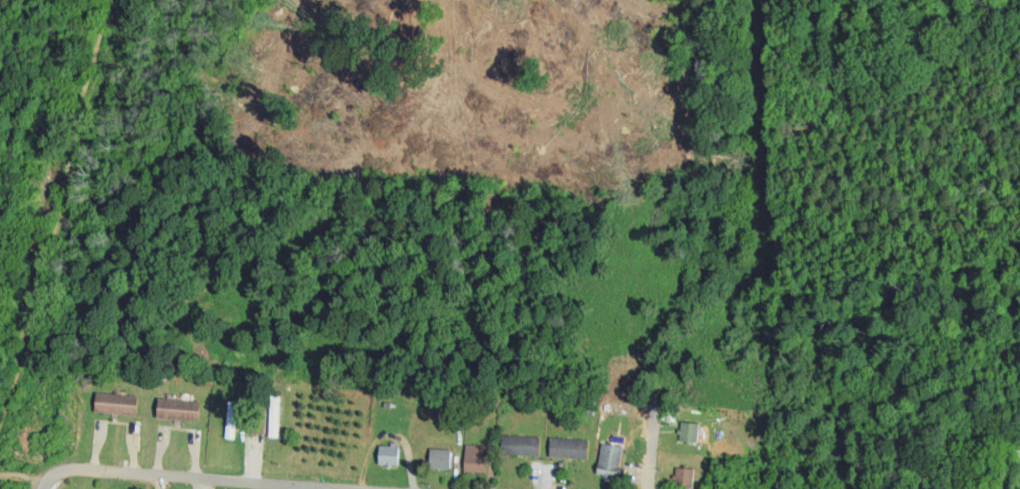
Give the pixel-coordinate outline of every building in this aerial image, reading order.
[(136,395),(94,393),(93,413),(135,414),(136,395)] [(268,437),(277,437),(279,396),(269,395),(268,437)] [(198,420),(198,400),(156,399),(156,419),(198,420)] [(236,401),(226,401),(225,439),(234,439),(236,401)] [(681,421),(699,422),(697,441),(680,440),(681,421)] [(539,437),(538,457),(501,455),(502,435),(539,437)] [(550,439),(588,441),(587,459),(549,457),(550,439)] [(603,443),(622,446),(619,468),(627,469),(625,478),(598,474),(603,443)] [(398,447),(398,465),(379,465),(379,446),(398,447)] [(430,449),(450,450),(449,470),(429,469),(430,449)] [(463,471),(486,473),(487,455),(464,453),(463,471)] [(676,467),(693,468),(692,487),(675,486),(676,467)]
